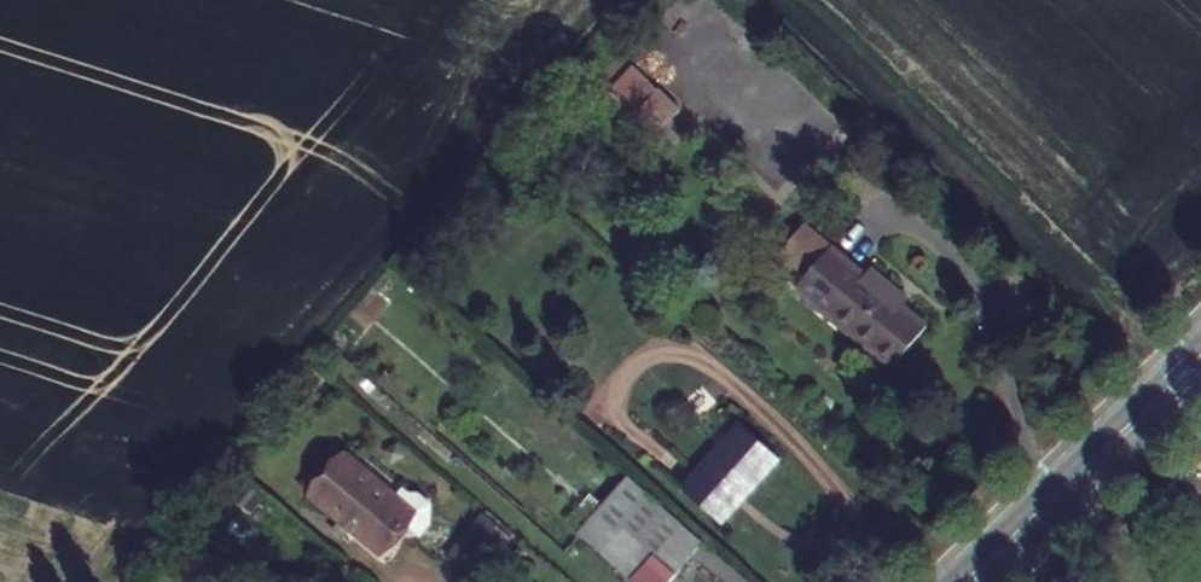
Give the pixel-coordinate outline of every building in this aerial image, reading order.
[(633,64),(621,75),(641,94),(652,83),(633,64)] [(776,246),(804,269),(836,295),(826,308),(884,356),(918,315),(886,289),(891,282),(863,260),(857,266),(827,241),(798,218),(776,246)] [(793,281),(826,308),(836,295),(804,269),(793,281)] [(775,449),(737,418),(681,484),(717,516),(775,449)] [(407,509),(343,455),(310,494),(373,549),(407,509)] [(577,527),(616,560),(665,506),(640,483),(625,470),(577,527)] [(667,576),(702,537),(665,506),(616,560),(640,581),(671,581),(667,576)] [(448,552),(477,577),(513,536),(484,511),(448,552)]
